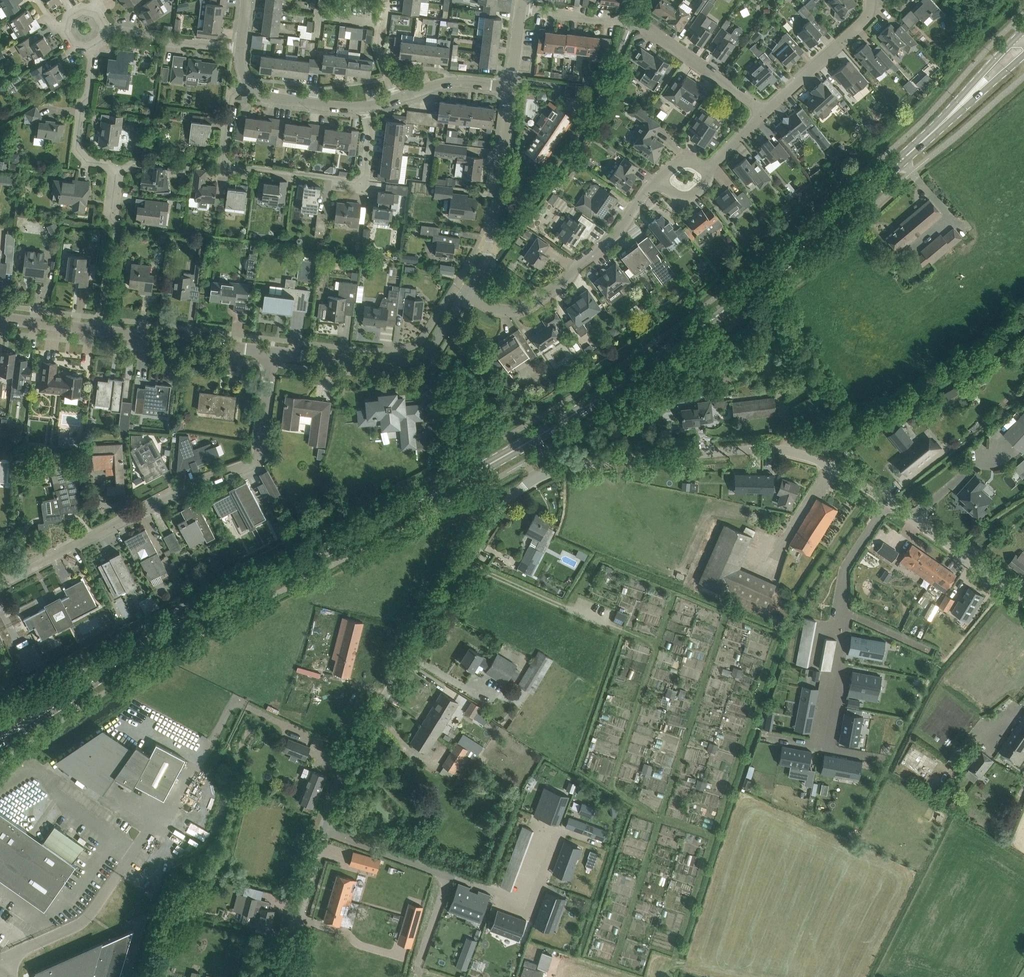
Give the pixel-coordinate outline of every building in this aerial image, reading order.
[(12,13),(21,8),(18,3),(22,0),(0,0),(0,2),(8,15),(12,13)] [(52,8),(62,2),(61,0),(47,0),(52,8)] [(134,3),(139,0),(121,0),(126,8),(134,3)] [(162,0),(151,0),(142,5),(145,11),(139,14),(146,24),(165,13),(160,6),(164,4),(162,0)] [(222,19),(224,5),(226,6),(227,0),(206,0),(207,3),(205,17),(222,19)] [(283,0),(266,0),(265,9),(282,11),(283,0)] [(421,2),(406,0),(404,0),(403,12),(419,14),(421,2)] [(470,2),(479,3),(485,4),(484,11),(496,12),(497,4),(494,4),(495,0),(471,0),(470,2)] [(669,2),(667,0),(660,0),(652,11),(660,16),(660,15),(669,21),(677,9),(669,3),(669,2)] [(706,0),(698,0),(691,10),(697,14),(706,0)] [(815,5),(811,0),(807,5),(811,9),(815,5)] [(827,2),(836,11),(835,12),(835,16),(838,20),(842,20),(843,19),(845,18),(849,14),(847,11),(856,3),(853,0),(830,0),(827,2)] [(934,2),(932,0),(922,0),(917,5),(919,7),(914,12),(922,20),(928,15),(933,20),(946,14),(934,2)] [(178,4),(177,11),(190,8),(188,2),(178,4)] [(817,18),(812,12),(805,4),(799,9),(809,20),(805,24),(806,26),(801,31),(798,34),(810,47),(818,40),(816,38),(822,34),(812,22),(817,18)] [(680,31),(685,22),(691,14),(679,6),(677,9),(669,21),(668,22),(680,31)] [(815,6),(811,10),(816,15),(821,12),(815,6)] [(280,23),(282,11),(265,9),(264,21),(280,23)] [(15,39),(23,34),(31,28),(28,23),(34,20),(27,10),(9,21),(15,31),(11,33),(15,39)] [(495,18),(496,12),(484,11),(484,17),(486,18),(484,29),(500,31),(502,18),(495,18)] [(717,23),(711,19),(712,19),(701,12),(692,25),(697,28),(690,38),(702,46),(712,31),(717,23)] [(914,23),(913,22),(906,15),(902,19),(910,27),(914,23)] [(220,31),(222,19),(205,17),(203,30),(198,29),(197,35),(222,38),(223,31),(220,31)] [(727,19),(722,27),(725,29),(731,22),(727,19)] [(279,35),(280,23),(264,21),(262,33),(279,35)] [(918,43),(916,41),(909,34),(904,38),(890,24),(878,35),(895,53),(895,52),(900,57),(902,57),(905,54),(905,51),(901,47),(904,44),(910,51),(918,43)] [(732,32),(731,33),(725,29),(722,27),(713,40),(718,44),(712,53),(724,61),(735,44),(738,43),(740,40),(739,37),(743,33),(742,29),(738,27),(735,27),(732,32)] [(555,56),(558,33),(554,32),(553,33),(546,32),(546,29),(540,28),(537,52),(543,53),(544,50),(545,50),(554,52),(553,55),(555,56)] [(499,43),(500,31),(484,29),(483,41),(499,43)] [(959,40),(965,38),(962,30),(961,30),(961,29),(956,31),(956,32),(955,33),(959,40)] [(756,42),(762,36),(757,32),(751,38),(756,42)] [(800,56),(800,55),(793,48),(798,44),(787,32),(782,36),(782,37),(771,51),(776,57),(777,56),(788,67),(800,56)] [(566,57),(569,34),(567,34),(567,35),(559,34),(559,33),(558,33),(555,56),(566,57)] [(577,53),(580,34),(575,34),(575,35),(569,34),(566,57),(575,58),(576,53),(577,53)] [(588,54),(590,37),(581,36),(581,35),(580,34),(577,53),(588,54)] [(35,58),(42,54),(51,49),(44,37),(33,43),(29,37),(17,45),(24,56),(31,52),(35,58)] [(407,39),(405,39),(395,37),(393,50),(400,51),(399,57),(411,59),(413,43),(407,42),(407,39)] [(605,59),(606,49),(610,50),(611,38),(597,37),(597,38),(590,37),(588,54),(597,55),(597,58),(605,59)] [(497,55),(499,43),(483,41),(481,53),(497,55)] [(423,60),(425,45),(413,43),(411,59),(423,60)] [(894,62),(887,55),(881,47),(875,52),(867,43),(854,54),(869,70),(875,77),(885,70),(894,62)] [(435,62),(437,46),(425,45),(423,60),(435,62)] [(448,63),(449,53),(450,48),(437,46),(435,62),(448,63)] [(657,55),(654,58),(652,57),(653,56),(641,47),(633,59),(647,69),(639,80),(654,90),(660,82),(658,80),(669,63),(657,55)] [(164,51),(155,50),(155,55),(154,56),(157,60),(159,60),(163,60),(164,51)] [(129,60),(134,60),(135,53),(122,51),(120,60),(117,60),(117,61),(112,61),(112,59),(109,59),(107,72),(108,72),(106,84),(120,86),(121,83),(130,85),(132,73),(128,72),(129,60)] [(759,57),(765,63),(770,58),(764,52),(759,57)] [(496,67),(497,55),(481,53),(480,65),(496,67)] [(337,56),(331,55),(325,54),(324,61),(317,60),(315,72),(322,73),(322,70),(335,72),(337,56)] [(273,57),(271,57),(261,56),(259,72),(271,73),(273,57)] [(349,57),(345,57),(337,56),(335,72),(347,73),(349,57)] [(271,73),(283,75),(285,59),(273,57),(271,73)] [(361,59),(358,58),(349,57),(347,73),(359,75),(361,59)] [(206,81),(207,81),(217,82),(218,70),(216,69),(217,63),(196,61),(196,59),(189,58),(188,70),(184,69),(184,68),(173,67),(171,83),(182,84),(184,74),(187,74),(187,75),(199,77),(199,75),(207,76),(206,81)] [(297,60),(289,59),(285,59),(283,75),(295,76),(297,60)] [(317,60),(311,59),(310,62),(297,60),(295,76),(308,78),(309,71),(315,72),(317,60)] [(372,60),(362,59),(361,59),(359,75),(370,76),(372,60)] [(451,61),(450,69),(458,69),(459,62),(451,61)] [(60,78),(67,74),(59,62),(48,68),(45,63),(30,71),(36,81),(44,76),(52,90),(63,83),(60,78)] [(772,70),(769,66),(768,66),(767,67),(763,62),(750,74),(755,79),(753,80),(760,89),(769,80),(772,83),(777,79),(770,72),(772,70)] [(534,75),(545,76),(545,72),(539,72),(540,65),(536,64),(534,75)] [(868,82),(864,78),(857,70),(853,74),(845,65),(833,75),(839,82),(840,81),(846,88),(852,83),(858,91),(868,82)] [(574,79),(574,75),(572,75),(572,71),(569,70),(569,74),(564,74),(563,78),(574,79)] [(927,73),(916,83),(922,89),(932,79),(927,73)] [(693,101),(697,96),(702,87),(686,76),(680,85),(674,80),(663,94),(675,103),(682,94),(693,101)] [(911,79),(904,85),(912,94),(918,88),(911,79)] [(11,82),(5,86),(9,92),(15,89),(11,82)] [(836,88),(832,92),(826,85),(825,86),(821,82),(811,91),(815,95),(807,102),(813,108),(812,109),(817,115),(818,114),(821,118),(826,117),(829,114),(830,110),(838,103),(838,99),(843,96),(836,88)] [(578,98),(578,94),(583,94),(584,87),(566,85),(564,96),(578,98)] [(655,106),(659,109),(663,102),(659,100),(655,106)] [(448,122),(450,103),(440,101),(438,114),(432,113),(431,126),(436,126),(437,120),(448,122)] [(707,109),(711,104),(706,101),(702,106),(707,109)] [(532,129),(539,133),(527,152),(543,162),(573,117),(550,102),(532,129)] [(459,123),(461,104),(450,103),(448,122),(459,123)] [(469,124),(472,105),(461,104),(459,123),(469,124)] [(480,126),(483,107),(472,105),(469,124),(480,126)] [(651,118),(643,112),(633,106),(629,112),(634,116),(634,115),(643,121),(635,133),(639,136),(634,143),(640,148),(638,151),(654,162),(661,152),(659,151),(663,144),(652,137),(657,129),(648,123),(651,118)] [(52,139),(52,141),(60,142),(60,135),(63,135),(64,124),(55,123),(55,121),(44,120),(36,107),(25,113),(30,122),(31,123),(38,119),(40,121),(38,137),(52,139)] [(487,126),(486,132),(491,133),(494,108),(483,107),(480,126),(487,126)] [(714,118),(702,109),(693,122),(699,126),(691,137),(704,146),(716,129),(710,125),(714,118)] [(412,123),(414,111),(407,110),(406,116),(405,122),(411,123),(412,123)] [(820,130),(814,123),(808,115),(802,120),(795,111),(788,116),(788,117),(783,122),(782,121),(775,126),(788,143),(797,136),(796,135),(800,132),(801,133),(808,127),(825,149),(831,143),(820,130)] [(260,119),(246,117),(247,115),(240,114),(236,139),(243,140),(244,133),(258,135),(260,119)] [(121,130),(123,117),(110,115),(109,122),(102,121),(101,128),(105,128),(104,131),(100,131),(99,135),(100,135),(99,144),(109,145),(109,143),(117,144),(119,130),(121,130)] [(405,122),(406,116),(397,115),(393,118),(392,121),(387,120),(386,131),(404,134),(405,127),(411,128),(411,123),(405,122)] [(280,119),(273,118),(272,121),(260,119),(258,135),(270,137),(269,143),(277,144),(280,119)] [(300,125),(299,124),(286,123),(286,120),(280,119),(277,144),(283,145),(284,139),(298,141),(300,125)] [(212,123),(202,122),(193,121),(190,143),(209,146),(212,123)] [(320,125),(319,125),(312,124),(312,126),(300,125),(298,141),(310,143),(309,149),(316,150),(320,125)] [(339,130),(338,130),(326,128),(326,126),(320,125),(316,150),(322,151),(323,145),(337,147),(339,130)] [(349,149),(348,155),(355,156),(359,131),(352,130),(351,132),(339,130),(337,147),(349,149)] [(406,134),(404,134),(386,131),(384,142),(403,145),(403,141),(404,141),(406,140),(407,140),(407,139),(408,138),(407,137),(407,136),(406,135),(406,134)] [(789,155),(788,153),(781,145),(777,149),(769,139),(756,149),(762,157),(765,155),(771,161),(776,157),(780,162),(789,155)] [(402,155),(403,145),(384,142),(383,153),(402,155)] [(434,156),(455,159),(457,145),(436,142),(434,156)] [(143,143),(142,153),(149,154),(151,144),(143,143)] [(19,154),(14,153),(10,158),(12,162),(18,163),(21,159),(19,154)] [(400,166),(402,155),(383,153),(382,164),(400,166)] [(482,158),(466,156),(458,155),(455,176),(480,179),(482,158)] [(638,167),(630,161),(625,158),(620,165),(616,161),(605,176),(609,179),(626,190),(636,176),(633,174),(638,167)] [(768,174),(765,170),(759,163),(753,167),(746,158),(733,167),(740,175),(746,183),(752,178),(757,183),(768,174)] [(168,164),(168,170),(183,172),(184,166),(168,164)] [(398,182),(400,166),(382,164),(380,174),(387,175),(386,181),(398,182)] [(573,164),(566,175),(570,178),(578,167),(573,164)] [(166,169),(158,168),(148,167),(148,174),(142,174),(140,188),(159,190),(159,185),(164,186),(166,169)] [(810,176),(815,181),(824,174),(820,169),(810,176)] [(204,185),(205,178),(206,171),(196,170),(193,192),(198,193),(197,201),(198,201),(197,206),(199,209),(207,210),(209,208),(209,202),(215,203),(217,186),(204,185)] [(15,175),(0,174),(0,184),(15,185),(15,175)] [(73,209),(74,209),(84,210),(85,205),(86,205),(89,182),(74,180),(73,183),(55,180),(53,192),(61,193),(60,202),(74,203),(73,209)] [(284,203),(286,191),(287,181),(280,180),(280,184),(260,182),(258,200),(269,201),(269,204),(278,205),(278,202),(284,203)] [(245,210),(247,195),(248,185),(236,183),(235,189),(228,188),(226,207),(226,210),(244,213),(244,210),(245,210)] [(321,195),(320,195),(321,187),(308,186),(306,183),(304,185),(299,184),(297,197),(302,198),(301,210),(318,213),(320,200),(321,200),(322,199),(322,198),(322,197),(322,196),(321,196),(321,195)] [(407,195),(408,186),(398,185),(397,194),(378,191),(377,200),(379,200),(378,206),(373,206),(372,217),(374,217),(373,218),(393,220),(394,211),(397,211),(399,194),(407,195)] [(468,195),(460,194),(459,197),(452,196),(453,187),(436,185),(434,198),(450,200),(448,214),(475,217),(477,199),(468,197),(468,195)] [(618,199),(610,193),(599,186),(592,197),(584,193),(576,205),(591,216),(595,210),(603,216),(611,205),(613,206),(618,199)] [(752,203),(749,199),(743,191),(736,197),(729,188),(715,199),(729,216),(740,208),(743,211),(752,203)] [(794,196),(790,191),(785,195),(789,200),(794,196)] [(942,214),(936,207),(929,199),(900,224),(901,225),(886,238),(896,250),(905,242),(907,244),(942,214)] [(170,203),(156,201),(146,200),(145,207),(138,206),(136,222),(159,225),(160,213),(168,214),(170,203)] [(358,227),(359,214),(361,204),(353,203),(352,205),(337,204),(336,213),(335,221),(350,223),(350,226),(358,227)] [(790,205),(785,204),(782,207),(783,211),(787,213),(791,210),(790,205)] [(723,225),(717,217),(711,209),(705,214),(702,209),(687,221),(693,229),(698,235),(700,237),(703,237),(708,234),(710,234),(717,229),(717,230),(723,225)] [(328,216),(318,214),(315,230),(326,231),(328,216)] [(594,223),(586,217),(583,215),(577,223),(568,216),(557,232),(555,234),(565,242),(567,240),(573,244),(580,234),(584,237),(594,223)] [(689,237),(687,234),(681,226),(675,231),(662,216),(657,220),(656,219),(649,224),(655,232),(666,246),(673,240),(672,239),(677,235),(683,243),(689,237)] [(932,264),(962,239),(961,238),(962,237),(954,228),(954,229),(953,228),(943,237),(941,234),(921,251),(923,253),(916,259),(923,267),(929,261),(932,264)] [(532,234),(527,230),(523,236),(528,240),(532,234)] [(13,264),(14,254),(14,250),(13,250),(14,234),(6,233),(5,249),(7,250),(6,263),(7,263),(13,264)] [(460,238),(450,236),(434,234),(432,248),(436,248),(435,255),(453,258),(455,244),(459,245),(460,238)] [(660,251),(654,244),(649,236),(638,244),(637,242),(627,250),(627,249),(620,254),(626,262),(629,267),(625,270),(630,277),(634,275),(635,276),(643,271),(641,268),(648,263),(652,268),(650,269),(663,285),(677,274),(665,258),(661,260),(657,254),(660,251)] [(528,252),(531,254),(528,259),(541,268),(549,257),(542,253),(544,251),(545,251),(549,245),(538,237),(528,252)] [(45,280),(47,271),(48,262),(43,261),(44,253),(26,250),(25,263),(24,273),(33,274),(33,273),(37,274),(36,279),(45,280)] [(254,280),(257,254),(250,253),(250,255),(248,256),(246,258),(245,261),(245,263),(245,267),(244,267),(243,278),(254,280)] [(418,263),(419,257),(403,255),(402,262),(418,263)] [(86,266),(87,258),(69,256),(66,278),(80,280),(79,285),(88,286),(90,267),(86,266)] [(201,283),(202,273),(204,262),(197,261),(196,274),(190,273),(189,277),(176,275),(174,294),(179,294),(178,297),(188,298),(189,285),(195,285),(196,282),(201,283)] [(631,282),(622,270),(616,262),(601,274),(602,275),(595,281),(608,299),(631,282)] [(150,266),(142,265),(132,264),(130,286),(143,288),(142,293),(151,294),(154,275),(149,274),(150,266)] [(440,272),(453,274),(454,266),(441,264),(440,272)] [(356,302),(357,291),(358,283),(340,281),(339,297),(329,296),(328,304),(319,303),(318,317),(326,318),(333,319),(333,318),(343,319),(344,315),(346,305),(344,305),(344,301),(356,302)] [(248,293),(249,285),(229,283),(229,285),(212,283),(210,299),(234,302),(233,311),(247,312),(247,310),(250,311),(252,293),(248,293)] [(308,302),(310,288),(284,285),(283,293),(265,291),(262,310),(292,313),(294,300),(308,302)] [(396,319),(398,303),(400,287),(393,286),(392,290),(389,290),(388,298),(383,297),(379,308),(366,307),(364,322),(385,325),(386,317),(396,319)] [(417,289),(401,287),(400,287),(398,303),(405,304),(403,317),(413,319),(413,318),(421,319),(423,300),(415,299),(417,289)] [(601,309),(600,308),(595,300),(587,305),(582,298),(567,308),(573,317),(572,318),(575,322),(572,324),(581,336),(586,333),(587,329),(583,323),(592,318),(591,316),(601,309)] [(650,310),(646,304),(641,308),(645,314),(650,310)] [(560,319),(560,318),(555,311),(544,319),(549,325),(532,336),(541,350),(564,335),(555,323),(560,319)] [(537,356),(532,349),(527,341),(521,345),(515,335),(507,341),(507,342),(502,345),(502,344),(493,350),(506,369),(510,366),(510,367),(528,355),(532,360),(537,356)] [(590,345),(584,349),(587,355),(594,350),(590,345)] [(16,353),(2,351),(0,372),(0,375),(13,377),(15,359),(16,359),(17,353),(16,353)] [(27,360),(16,359),(15,359),(13,377),(12,389),(12,392),(23,393),(24,384),(26,383),(31,383),(33,366),(27,366),(27,360)] [(63,396),(79,397),(82,376),(79,376),(78,374),(73,374),(72,375),(67,375),(66,377),(55,376),(57,363),(44,362),(40,391),(63,394),(63,396)] [(111,411),(121,412),(125,380),(109,378),(108,381),(99,380),(96,404),(112,406),(111,411)] [(135,412),(168,416),(172,386),(161,384),(161,387),(146,385),(146,388),(138,387),(135,412)] [(950,392),(952,397),(960,393),(958,388),(950,392)] [(224,412),(223,417),(233,418),(235,397),(222,395),(222,397),(218,397),(219,395),(212,394),(201,393),(199,410),(210,411),(210,410),(224,412)] [(400,398),(396,398),(396,394),(394,394),(394,396),(393,396),(391,396),(390,396),(390,397),(387,397),(386,397),(386,396),(385,397),(385,396),(383,396),(383,397),(382,397),(382,396),(380,396),(381,400),(367,401),(368,410),(359,410),(360,413),(358,413),(358,414),(359,422),(360,422),(361,425),(364,425),(370,424),(383,423),(383,425),(385,425),(385,424),(386,424),(386,430),(387,430),(387,431),(395,430),(395,429),(396,429),(396,423),(398,423),(398,422),(401,422),(401,423),(404,449),(424,447),(424,448),(426,448),(424,431),(423,431),(423,432),(423,434),(415,434),(415,431),(414,420),(421,419),(422,419),(423,419),(423,418),(423,417),(422,417),(421,407),(422,407),(422,405),(421,405),(421,404),(420,404),(413,405),(404,406),(403,398),(400,398)] [(826,410),(818,394),(792,407),(800,424),(826,410)] [(315,401),(315,402),(301,401),(301,399),(287,397),(286,404),(285,404),(285,406),(284,419),(297,421),(297,422),(312,424),(309,443),(324,446),(330,403),(315,401)] [(777,415),(775,405),(775,398),(732,403),(734,420),(777,415)] [(712,421),(711,406),(710,401),(692,403),(693,408),(682,409),(684,426),(693,425),(693,423),(712,421)] [(1004,434),(1023,453),(1023,412),(1004,434)] [(129,423),(130,416),(120,414),(118,431),(128,433),(129,429),(133,430),(133,424),(129,423)] [(901,452),(913,441),(901,426),(888,436),(901,452)] [(59,453),(76,455),(77,448),(79,448),(80,437),(59,435),(58,446),(59,446),(59,453)] [(194,449),(189,435),(180,435),(177,472),(183,469),(183,471),(192,467),(193,469),(198,467),(197,465),(217,458),(216,457),(220,455),(216,445),(212,446),(211,442),(194,449)] [(135,448),(130,450),(143,475),(144,477),(144,476),(147,481),(161,473),(162,474),(163,474),(155,459),(161,456),(157,447),(153,441),(152,439),(142,445),(140,442),(134,445),(135,448)] [(941,448),(936,441),(927,448),(922,442),(905,456),(907,458),(899,465),(906,474),(916,467),(912,463),(920,456),(924,460),(931,454),(932,455),(941,448)] [(123,462),(123,452),(123,443),(93,444),(93,452),(92,452),(93,469),(106,468),(107,474),(116,474),(115,461),(120,461),(120,462),(123,462)] [(1014,468),(1023,478),(1023,459),(1014,468)] [(44,523),(38,523),(39,529),(49,528),(49,523),(53,522),(65,521),(64,513),(81,511),(80,501),(77,483),(77,482),(74,462),(50,467),(54,482),(56,490),(53,491),(55,498),(54,498),(50,499),(42,501),(43,515),(44,523)] [(280,494),(272,480),(268,471),(261,475),(272,498),(280,494)] [(762,490),(763,475),(736,474),(736,486),(745,486),(745,490),(762,490)] [(966,487),(959,495),(967,502),(966,503),(970,507),(969,509),(979,518),(986,511),(987,510),(985,508),(990,502),(983,496),(983,489),(987,484),(976,474),(964,486),(966,487)] [(780,488),(772,485),(773,475),(763,475),(762,490),(772,490),(772,489),(784,493),(780,505),(790,508),(799,485),(783,479),(780,488)] [(266,518),(247,482),(235,488),(236,491),(213,503),(221,518),(233,512),(239,524),(244,521),(248,527),(255,523),(256,524),(266,518)] [(682,482),(681,490),(690,491),(691,483),(682,482)] [(263,497),(268,494),(263,483),(258,486),(263,497)] [(117,494),(117,485),(107,485),(108,494),(117,494)] [(811,557),(838,510),(817,498),(791,545),(811,557)] [(215,538),(201,511),(197,502),(189,507),(190,508),(182,512),(182,510),(181,511),(185,519),(178,523),(185,536),(188,543),(204,535),(207,542),(215,538)] [(533,538),(518,568),(520,568),(530,574),(532,574),(543,552),(536,548),(544,533),(545,530),(550,521),(536,514),(526,534),(533,538)] [(159,554),(150,538),(145,529),(130,537),(130,538),(125,540),(135,559),(140,556),(137,550),(145,547),(150,556),(142,560),(147,571),(146,571),(148,574),(148,573),(152,579),(167,571),(158,555),(159,554)] [(172,553),(182,548),(174,532),(164,537),(170,549),(172,553)] [(884,542),(877,552),(881,556),(888,545),(884,542)] [(944,592),(956,575),(911,545),(902,558),(914,566),(911,569),(944,592)] [(1023,551),(1019,556),(1017,554),(1010,564),(1023,574),(1023,551)] [(127,591),(137,586),(120,552),(110,557),(111,560),(106,563),(105,562),(98,565),(114,595),(118,593),(118,594),(127,590),(127,591)] [(176,560),(170,563),(173,569),(179,566),(176,560)] [(758,596),(766,575),(763,574),(766,568),(750,562),(742,582),(750,585),(748,592),(758,596)] [(97,606),(88,588),(83,579),(65,589),(68,596),(29,616),(35,627),(34,627),(38,636),(39,638),(40,637),(41,640),(42,639),(41,636),(58,628),(55,622),(69,615),(71,620),(99,606),(99,605),(97,606)] [(968,622),(984,596),(968,587),(962,596),(965,598),(962,602),(958,599),(951,612),(968,622)] [(139,601),(145,613),(159,607),(155,598),(153,599),(151,595),(139,601)] [(946,595),(939,606),(948,612),(955,600),(946,595)] [(615,621),(625,624),(629,614),(619,611),(615,621)] [(923,638),(928,625),(917,620),(919,616),(909,612),(901,630),(915,637),(917,635),(923,638)] [(337,659),(334,672),(349,676),(363,622),(344,617),(333,658),(337,659)] [(806,618),(797,664),(809,666),(818,620),(806,618)] [(881,650),(883,641),(885,642),(886,641),(885,641),(851,635),(851,636),(853,636),(851,644),(850,644),(848,654),(860,657),(860,656),(860,655),(870,657),(869,658),(882,661),(882,660),(878,659),(880,650),(881,650)] [(825,637),(821,668),(833,670),(836,639),(825,637)] [(492,662),(478,653),(470,648),(461,663),(474,671),(478,663),(487,669),(486,671),(505,684),(517,665),(498,653),(492,662)] [(531,693),(552,659),(539,650),(517,685),(531,693)] [(740,678),(743,670),(734,667),(731,675),(740,678)] [(878,694),(882,677),(852,671),(848,696),(863,698),(864,692),(878,694)] [(300,677),(299,687),(311,688),(312,678),(300,677)] [(800,700),(806,701),(804,708),(800,708),(797,726),(811,728),(818,689),(803,686),(800,700)] [(665,696),(674,699),(677,691),(668,688),(665,696)] [(458,702),(450,698),(442,692),(422,724),(439,735),(458,702)] [(475,718),(481,707),(471,701),(465,712),(475,718)] [(856,745),(862,716),(845,713),(839,742),(856,745)] [(999,750),(1021,766),(1022,764),(1023,761),(1023,715),(999,750)] [(428,753),(439,735),(422,724),(411,742),(428,753)] [(108,733),(61,765),(102,794),(114,777),(117,778),(116,781),(124,787),(123,790),(127,792),(128,789),(131,792),(135,784),(164,799),(185,759),(156,743),(150,755),(136,746),(133,751),(108,733)] [(474,758),(477,755),(482,746),(463,734),(456,746),(466,752),(466,753),(474,758)] [(288,739),(284,750),(305,759),(310,748),(288,739)] [(707,750),(716,753),(719,745),(710,742),(707,750)] [(454,772),(466,753),(466,752),(456,746),(443,766),(454,772)] [(808,769),(812,751),(782,746),(779,764),(780,764),(780,762),(799,765),(799,767),(808,769)] [(974,782),(979,776),(981,778),(995,761),(982,750),(968,767),(970,769),(965,775),(974,782)] [(862,761),(849,759),(832,756),(831,755),(824,754),(824,755),(828,756),(825,774),(821,773),(821,774),(834,776),(835,773),(857,777),(860,761),(862,762),(862,761)] [(644,763),(642,771),(651,774),(653,766),(644,763)] [(327,776),(312,770),(306,768),(303,769),(301,774),(303,777),(308,779),(299,802),(314,808),(327,776)] [(698,779),(695,788),(704,790),(707,782),(698,779)] [(535,813),(534,816),(558,825),(559,824),(557,823),(561,810),(563,811),(569,796),(549,789),(544,787),(535,813)] [(595,808),(582,803),(578,813),(592,818),(595,808)] [(42,842),(0,812),(0,872),(14,882),(11,886),(44,910),(76,865),(72,863),(84,846),(54,825),(42,842)] [(607,831),(569,817),(565,827),(603,841),(607,831)] [(521,825),(502,886),(514,890),(534,829),(521,825)] [(564,843),(554,871),(570,877),(580,849),(564,843)] [(590,851),(588,857),(597,860),(599,854),(590,851)] [(364,855),(360,868),(369,871),(373,857),(364,855)] [(357,880),(347,877),(337,875),(324,921),(346,927),(350,915),(347,914),(357,880)] [(459,883),(448,911),(453,912),(449,910),(451,905),(468,912),(466,917),(480,923),(490,894),(479,890),(477,896),(468,892),(470,887),(459,883)] [(565,899),(566,899),(546,891),(534,925),(534,926),(534,925),(537,918),(556,925),(561,910),(565,899)] [(237,894),(235,903),(245,905),(243,912),(253,915),(259,916),(257,927),(255,931),(267,934),(268,930),(269,930),(274,911),(256,906),(257,900),(248,897),(247,897),(237,894)] [(409,903),(405,917),(419,921),(423,907),(409,903)] [(497,910),(490,930),(510,937),(519,940),(526,920),(513,915),(497,910)] [(405,917),(401,932),(414,936),(419,921),(405,917)] [(448,933),(452,925),(442,920),(438,928),(448,933)] [(350,938),(363,940),(364,930),(351,928),(350,938)] [(134,930),(134,929),(33,974),(33,975),(38,973),(40,976),(119,976),(133,930),(134,930)] [(466,970),(477,941),(473,939),(473,940),(477,941),(474,948),(465,944),(465,943),(456,966),(466,970)] [(547,971),(553,955),(543,952),(538,968),(547,971)] [(537,964),(525,960),(523,966),(524,966),(521,976),(542,976),(544,972),(535,969),(537,964)]
